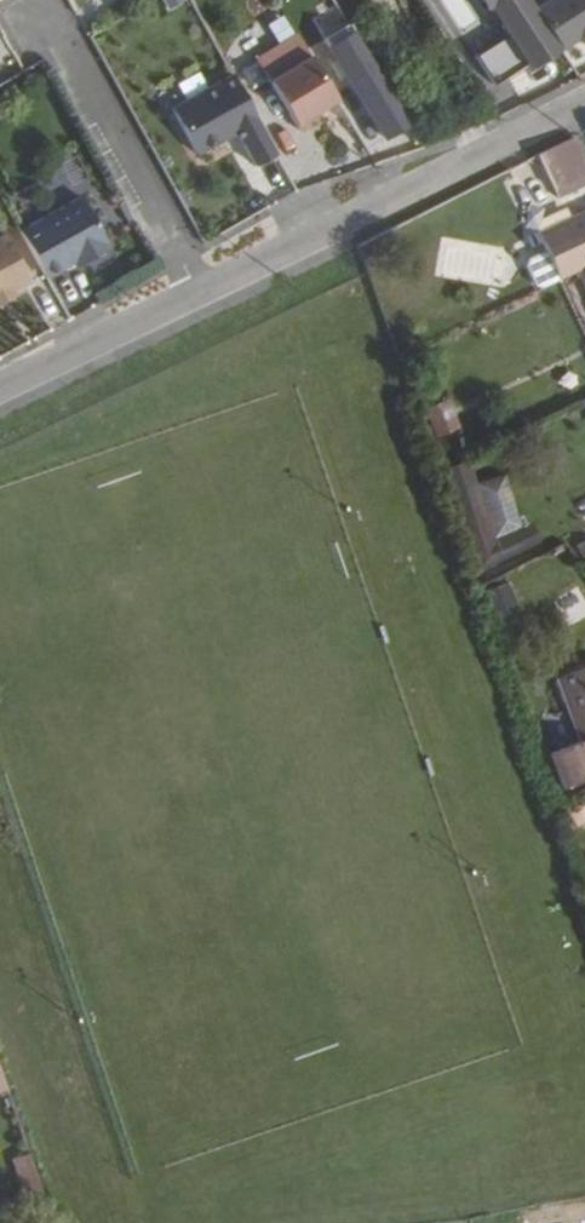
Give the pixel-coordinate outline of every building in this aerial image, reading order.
[(476,21),(466,0),(444,0),(458,29),(476,21)] [(532,0),(484,0),(488,6),(492,4),(510,32),(480,52),(498,80),(529,60),(532,64),(562,45),(561,44),(540,13),(532,0)] [(561,44),(578,33),(581,38),(584,36),(584,0),(560,0),(540,13),(561,44)] [(388,134),(409,122),(363,45),(332,64),(339,79),(351,73),(388,134)] [(292,124),(333,99),(307,55),(266,80),(292,124)] [(254,165),(275,154),(229,72),(168,106),(194,151),(233,129),(254,165)] [(584,185),(584,158),(578,142),(541,158),(557,196),(584,185)] [(561,204),(584,195),(584,185),(557,196),(561,204)] [(95,257),(104,252),(107,244),(81,198),(19,232),(45,278),(73,262),(85,255),(95,257)] [(541,238),(562,285),(584,275),(584,218),(541,238)] [(27,281),(1,235),(0,236),(0,296),(9,291),(27,281)] [(76,268),(95,257),(85,255),(73,262),(76,268)] [(9,291),(0,296),(0,302),(11,296),(9,291)] [(444,413),(426,420),(435,448),(454,442),(444,413)] [(530,547),(500,471),(472,482),(463,460),(442,469),(480,567),(530,547)] [(490,612),(513,601),(502,580),(480,590),(490,612)] [(565,680),(557,661),(523,674),(537,713),(554,707),(562,728),(580,721),(584,735),(584,671),(565,680)] [(1,1054),(0,1055),(0,1092),(13,1087),(1,1054)] [(36,1197),(50,1192),(35,1149),(21,1154),(36,1197)]
